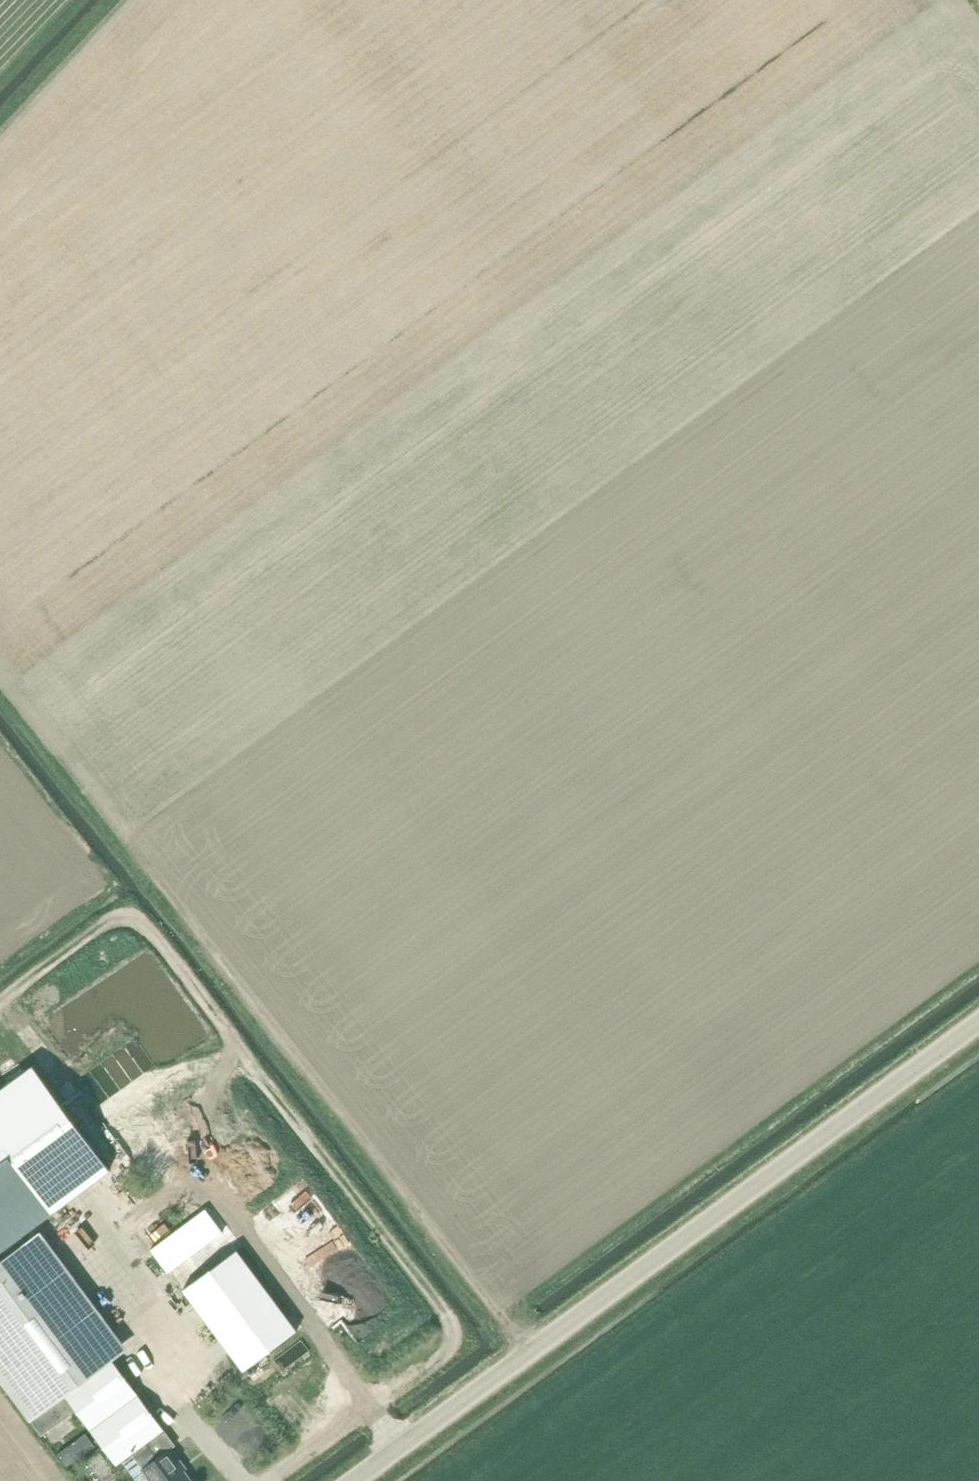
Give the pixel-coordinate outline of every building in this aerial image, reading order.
[(110,1171),(33,1068),(0,1092),(0,1252),(110,1171)] [(122,1460),(146,1443),(164,1430),(28,1246),(0,1266),(0,1380),(41,1437),(76,1411),(116,1465),(122,1460)] [(236,1250),(183,1289),(244,1370),(296,1332),(236,1250)] [(122,1460),(134,1477),(143,1470),(152,1480),(189,1480),(178,1466),(180,1464),(168,1448),(157,1457),(146,1443),(122,1460)]
